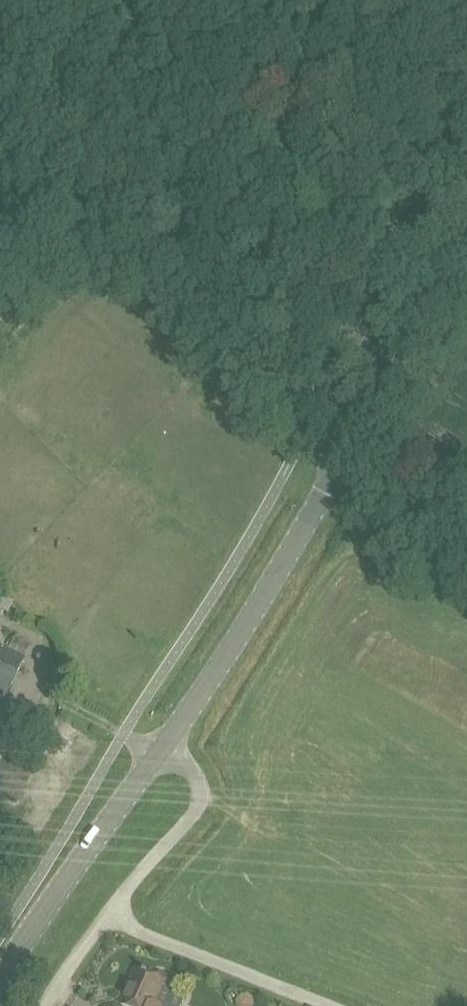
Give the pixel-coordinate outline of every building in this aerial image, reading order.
[(5,698),(25,657),(0,645),(0,696),(5,698)] [(154,1004),(161,988),(164,989),(168,988),(171,981),(169,978),(160,973),(156,975),(155,978),(147,975),(147,974),(144,972),(143,973),(138,971),(136,973),(135,973),(129,985),(131,986),(122,1005),(123,1005),(157,1005),(154,1004)]
